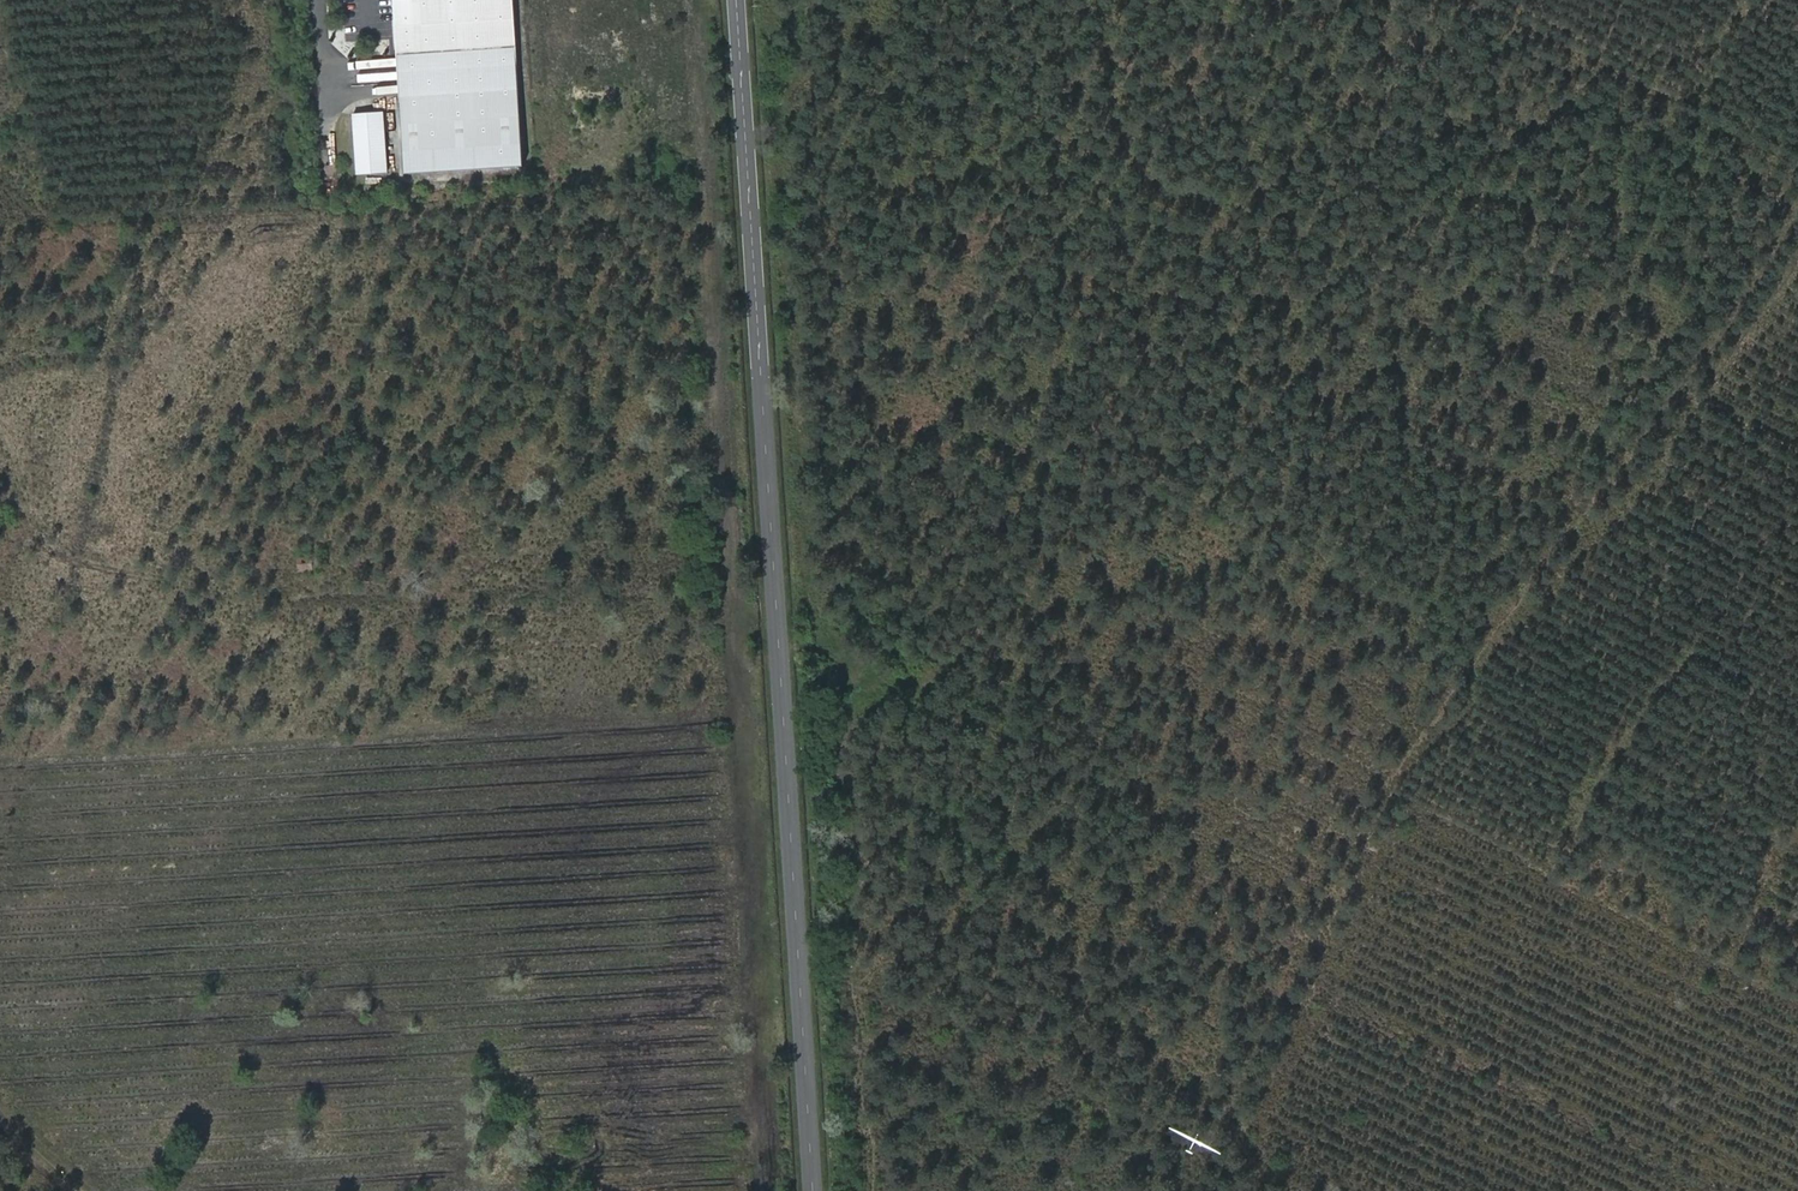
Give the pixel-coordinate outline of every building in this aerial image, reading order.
[(520,0),(397,0),(408,172),(530,166),(520,0)] [(386,110),(355,113),(361,174),(392,171),(386,110)]
